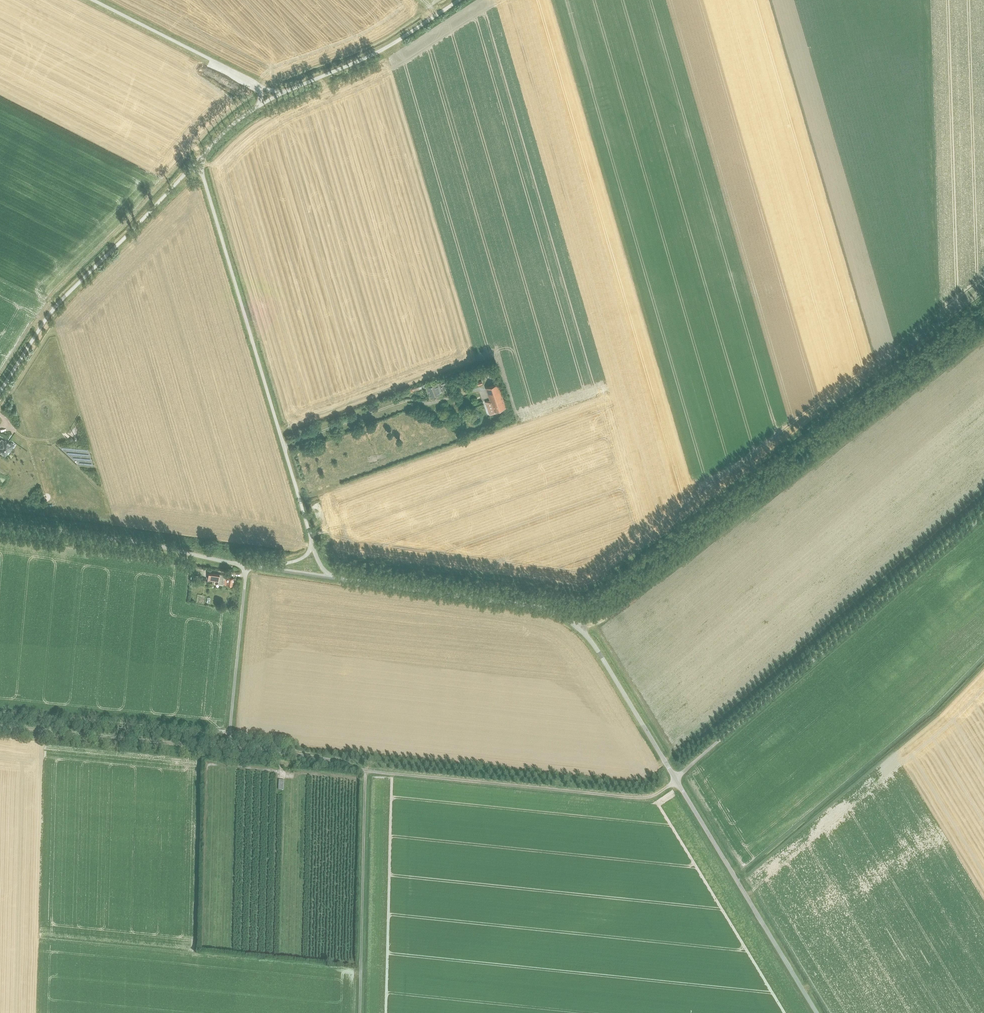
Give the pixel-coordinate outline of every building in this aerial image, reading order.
[(446,380),(430,386),(428,383),(422,385),(423,388),(427,387),(431,399),(441,395),(440,392),(442,391),(441,391),(445,389),(444,385),(447,384),(446,380)] [(488,403),(491,413),(494,412),(506,408),(498,384),(486,388),(491,402),(488,403)] [(1,449),(0,451),(0,452),(5,455),(9,450),(10,451),(12,448),(11,447),(12,445),(8,442),(5,440),(4,442),(0,439),(0,448),(1,449)] [(225,575),(208,572),(207,580),(218,581),(217,585),(223,585),(223,584),(232,585),(234,578),(225,576),(225,575)]
